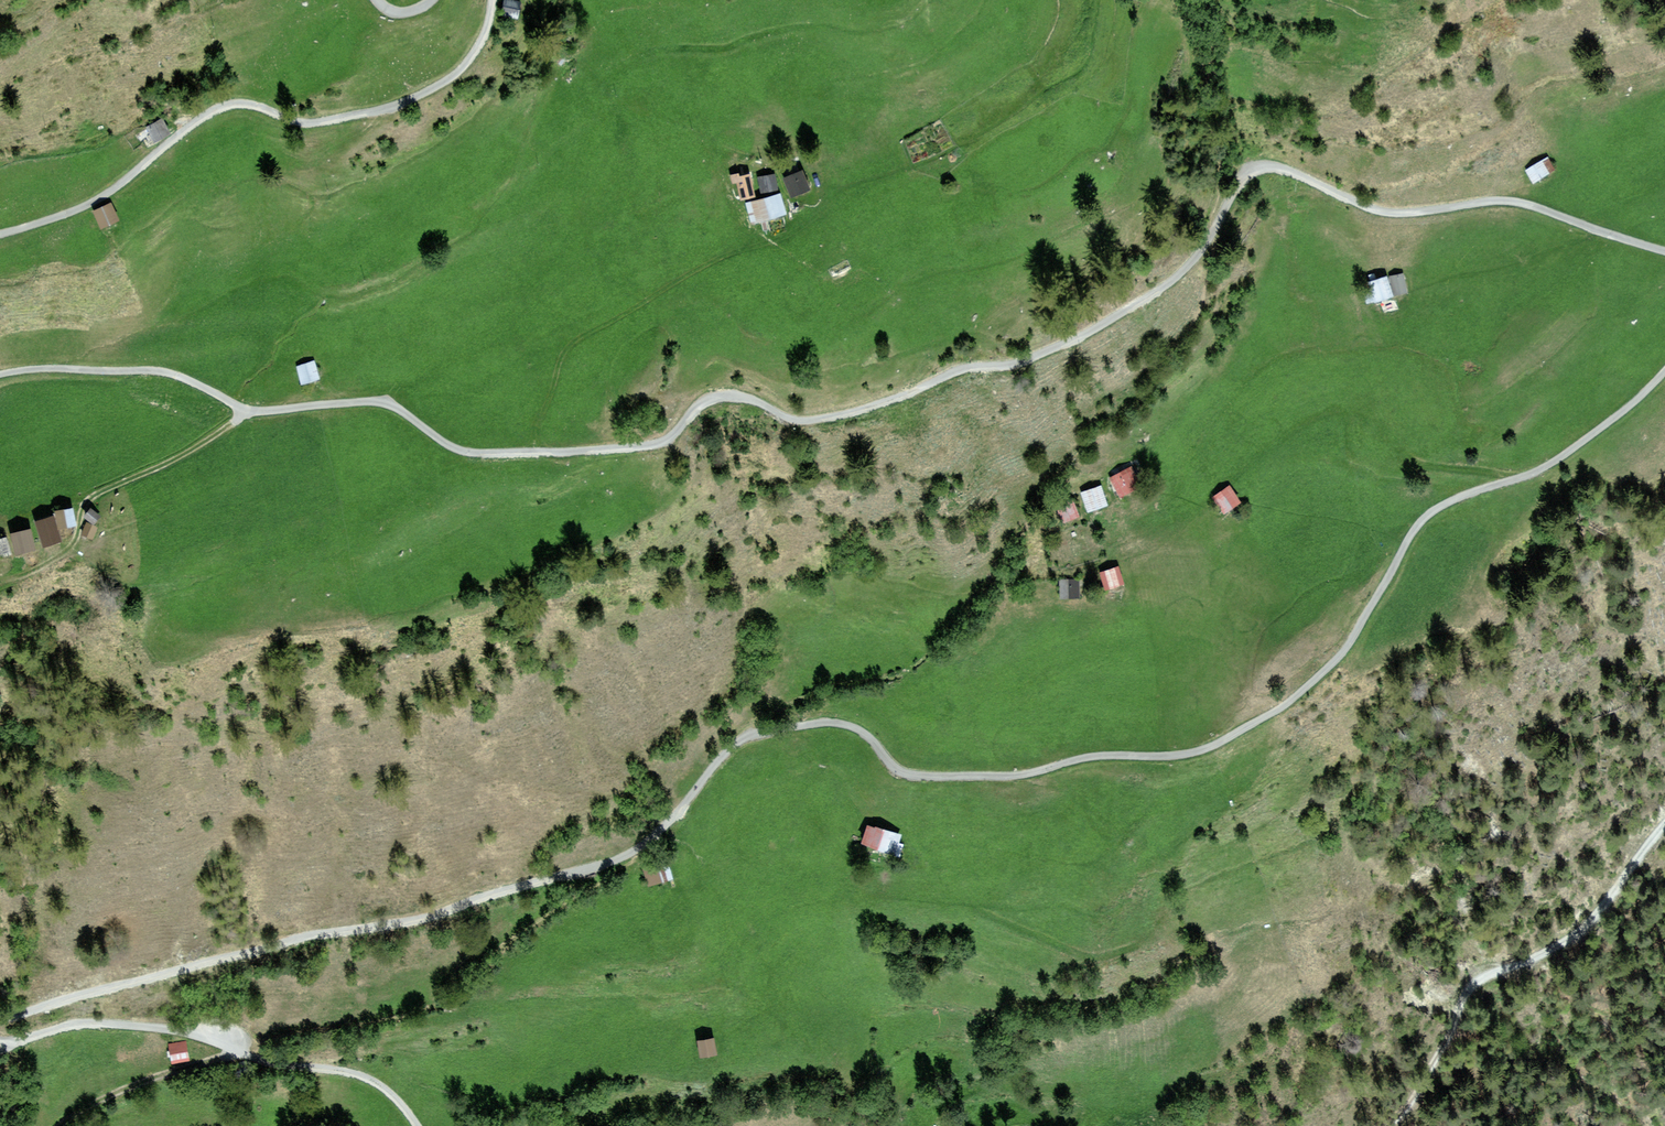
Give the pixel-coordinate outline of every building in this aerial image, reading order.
[(170,138),(160,123),(142,134),(151,150),(170,138)] [(1553,171),(1545,156),(1521,169),(1530,184),(1553,171)] [(798,171),(778,178),(785,196),(805,189),(798,171)] [(747,173),(731,174),(733,197),(749,195),(747,173)] [(773,173),(754,175),(756,191),(775,189),(773,173)] [(777,193),(743,203),(749,224),(782,214),(777,193)] [(131,224),(119,203),(99,214),(111,235),(131,224)] [(1402,271),(1365,282),(1370,302),(1408,292),(1402,271)] [(324,375),(318,358),(300,365),(306,382),(324,375)] [(1130,467),(1108,478),(1116,494),(1138,483),(1130,467)] [(1104,506),(1098,484),(1075,490),(1081,513),(1104,506)] [(1225,486),(1208,497),(1217,512),(1234,502),(1225,486)] [(1074,517),(1070,499),(1052,503),(1056,521),(1074,517)] [(76,506),(61,508),(64,526),(79,524),(76,506)] [(106,514),(96,507),(89,517),(100,523),(106,514)] [(56,512),(39,519),(51,546),(67,539),(56,512)] [(37,527),(19,532),(25,553),(43,548),(37,527)] [(0,538),(0,545),(4,558),(21,552),(15,534),(0,538)] [(1115,565),(1094,572),(1100,589),(1120,582),(1115,565)] [(1075,578),(1057,577),(1056,600),(1073,601),(1075,578)] [(875,827),(868,825),(861,843),(900,856),(904,844),(899,843),(901,834),(876,826),(875,827)] [(674,861),(648,868),(654,887),(679,879),(674,861)] [(718,1056),(714,1038),(697,1042),(701,1060),(718,1056)] [(188,1044),(172,1048),(175,1063),(191,1060),(188,1044)]
